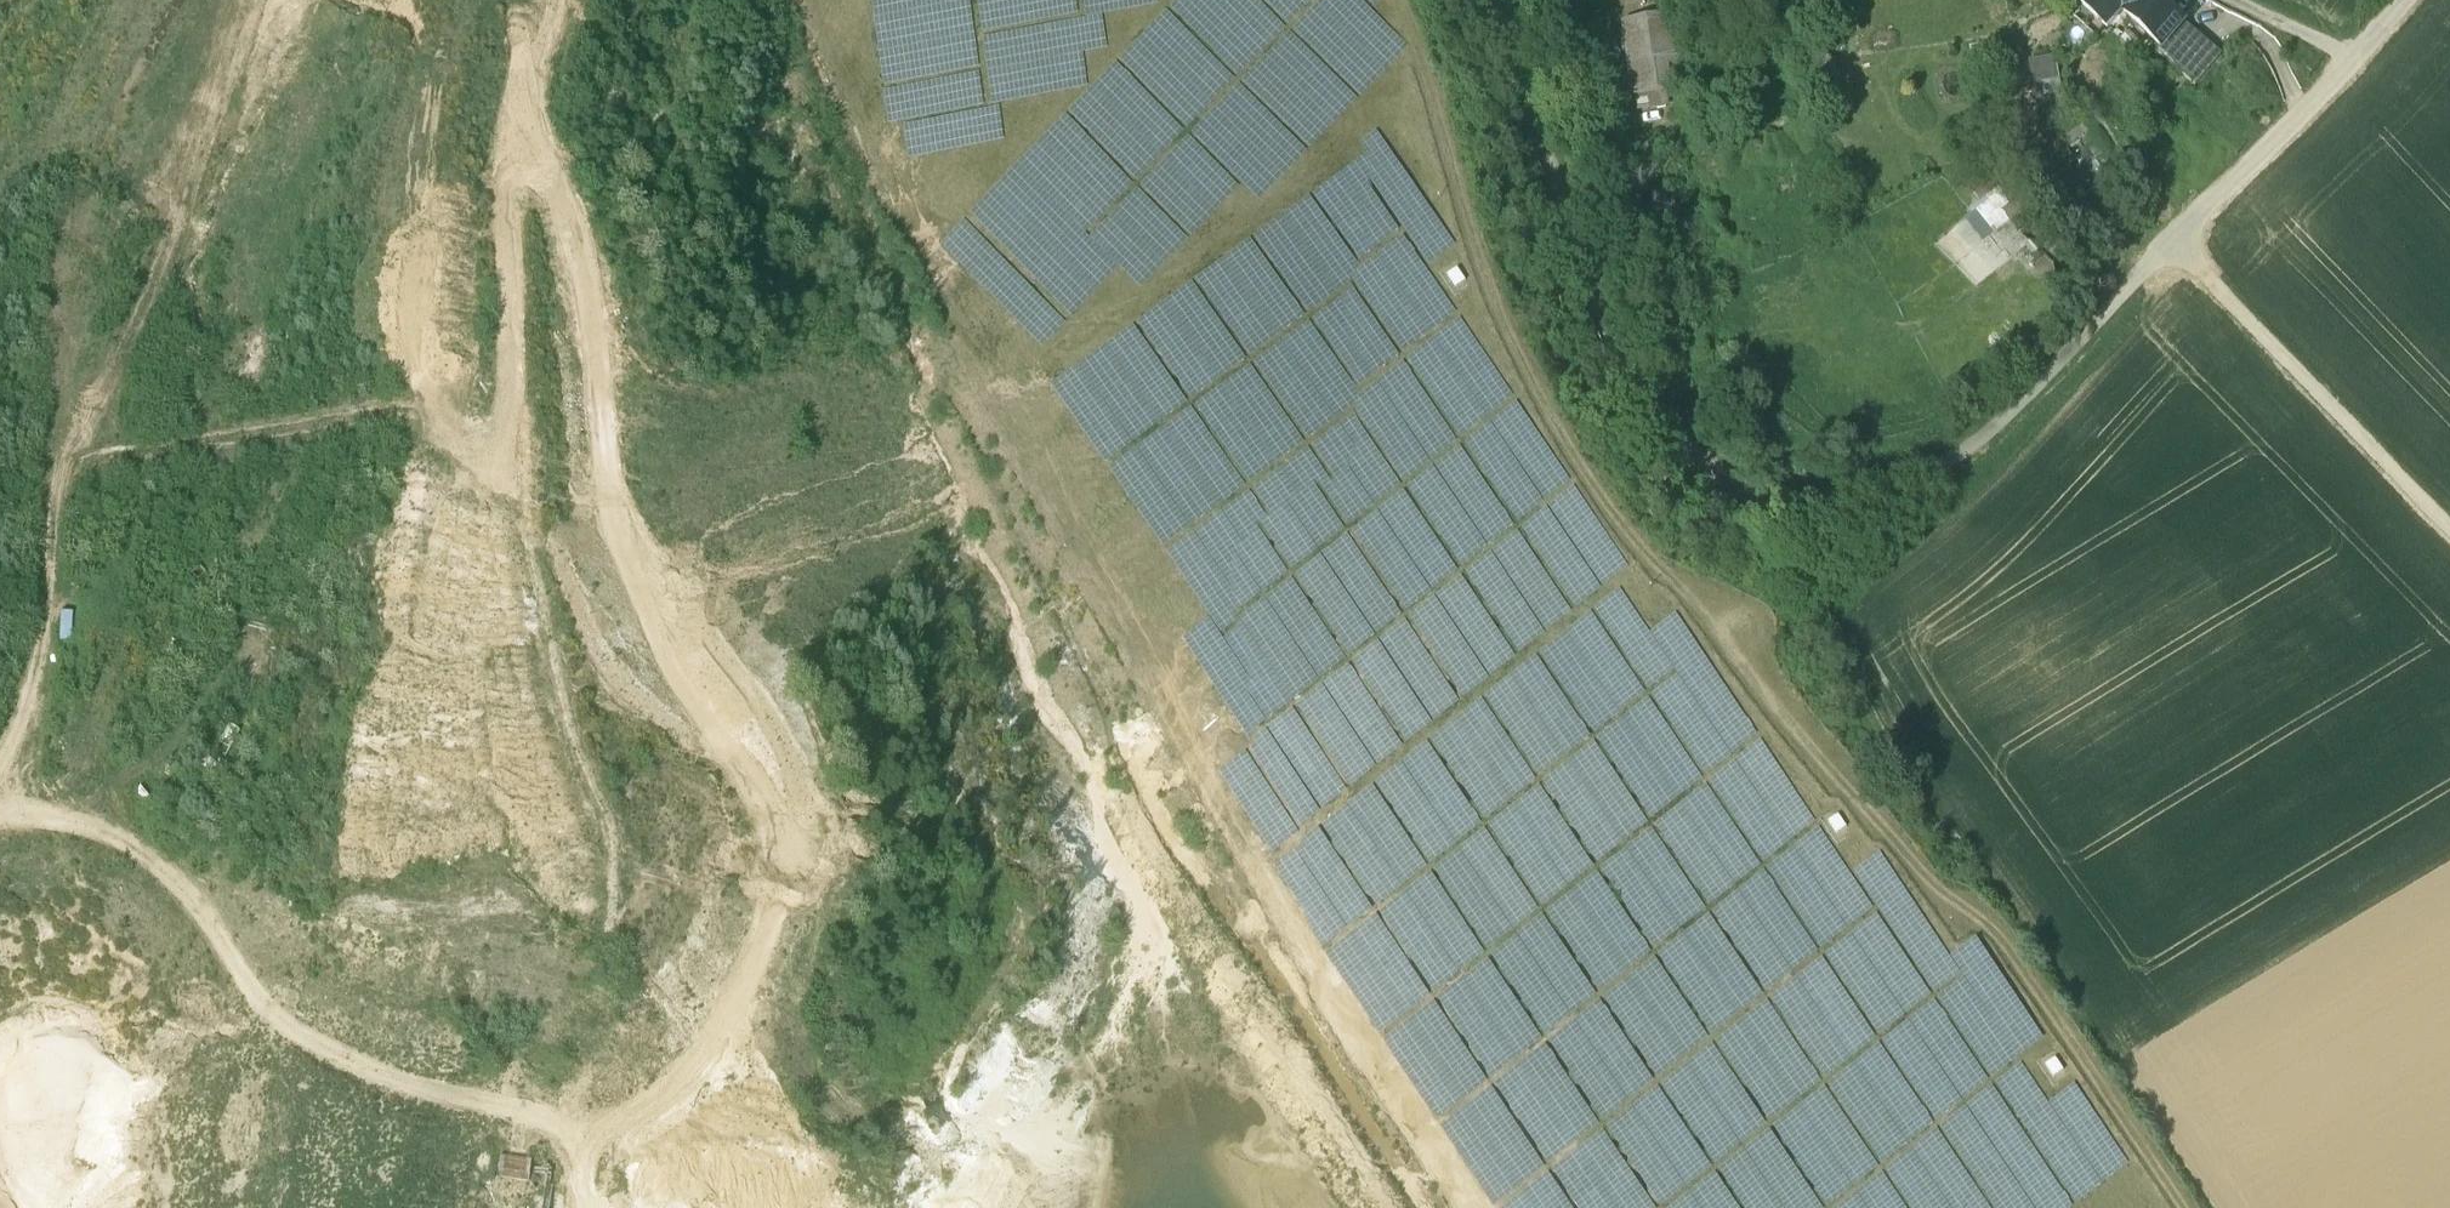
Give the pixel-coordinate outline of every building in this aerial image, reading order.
[(1655,11),(1624,16),(1628,47),(1659,42),(1657,25),(1655,11)] [(1677,22),(1657,25),(1659,42),(1679,39),(1677,22)] [(2152,54),(2122,27),(2106,43),(2156,88),(2157,89),(2168,76),(2185,58),(2178,51),(2169,62),(2156,50),(2152,54)] [(1685,57),(1635,64),(1648,147),(1698,139),(1685,57)] [(1990,252),(1976,279),(2002,293),(2016,266),(1990,252)] [(491,1184),(491,1204),(519,1205),(520,1185),(491,1184)]
